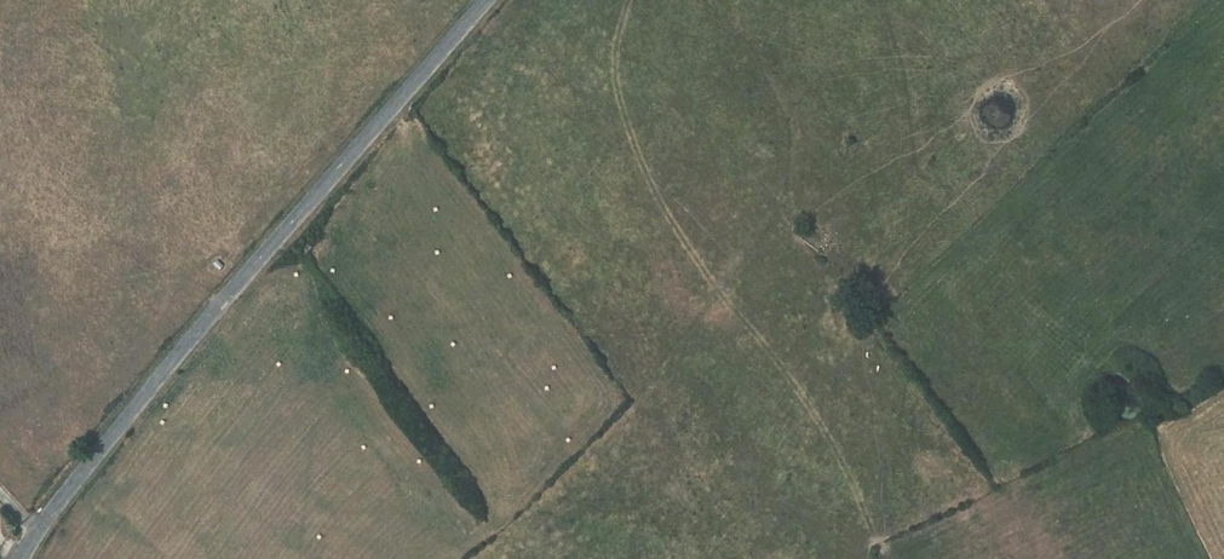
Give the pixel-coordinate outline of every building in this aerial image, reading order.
[(305,255),(311,248),(306,244),(300,250),(305,255)]
